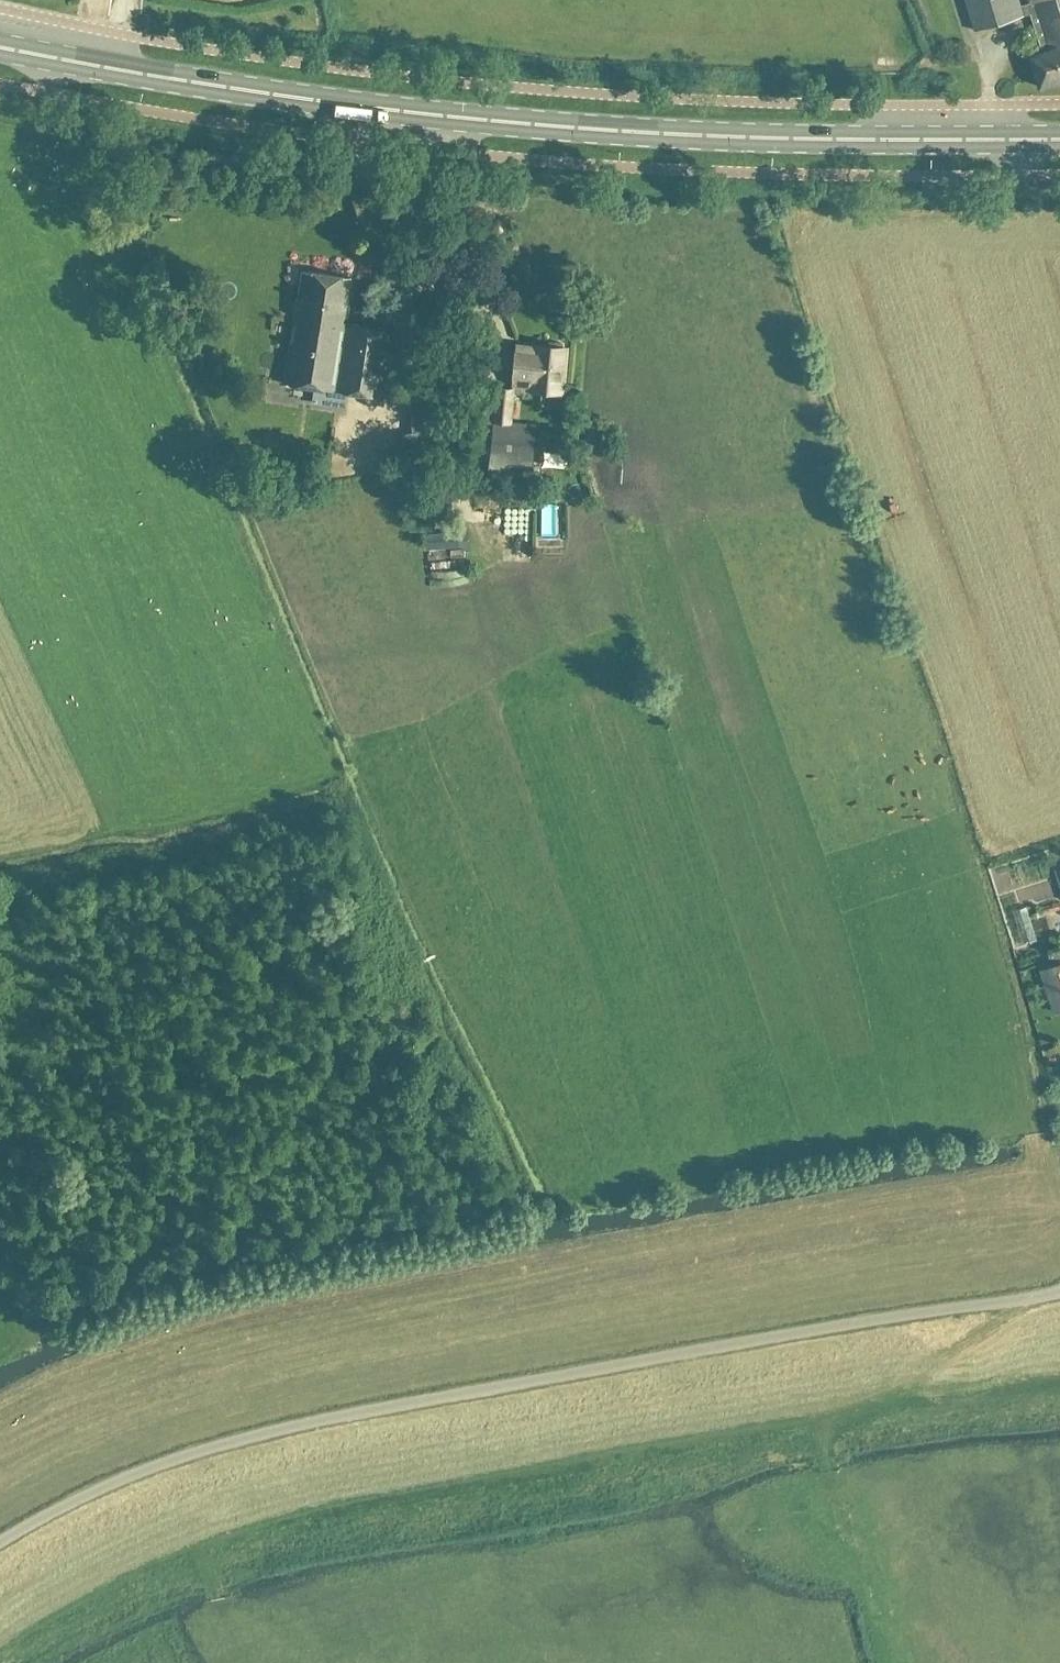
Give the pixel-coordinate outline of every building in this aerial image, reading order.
[(1031,56),(1039,86),(1059,79),(1059,0),(1030,0),(1031,2),(1020,5),(1018,0),(966,0),(975,30),(1030,13),(1043,52),(1031,56)] [(295,297),(282,383),(379,397),(390,329),(344,322),(347,305),(345,304),(349,277),(299,269),(297,297),(295,297)] [(543,342),(543,346),(532,345),(515,343),(513,362),(511,384),(528,386),(528,388),(560,392),(564,348),(560,347),(560,343),(543,342)] [(532,469),(533,458),(535,428),(515,425),(515,423),(508,423),(512,389),(495,388),(494,396),(482,394),(480,420),(492,421),(486,478),(523,482),(523,469),(532,469)] [(432,530),(432,538),(465,539),(465,531),(432,530)] [(1048,952),(1052,965),(1041,969),(1054,1011),(1059,1009),(1059,948),(1048,952)]
